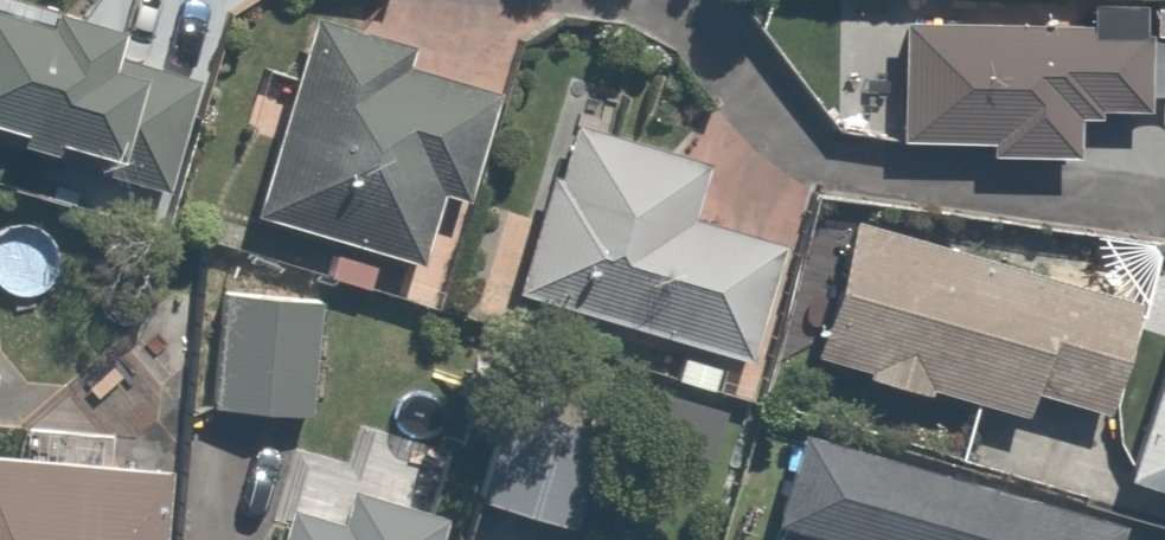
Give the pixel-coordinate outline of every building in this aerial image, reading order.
[(0,11),(0,122),(44,135),(38,153),(136,182),(140,169),(171,178),(200,79),(149,64),(153,49),(63,23),(61,29),(0,11)] [(1157,19),(892,13),(889,148),(1079,154),(1080,120),(1113,120),(1114,102),(1155,103),(1157,19)] [(284,135),(266,211),(425,248),(438,192),(483,203),(508,94),(418,73),(423,53),(319,29),(309,75),(270,66),(255,129),(284,135)] [(707,153),(573,116),(526,288),(761,352),(790,247),(689,220),(707,153)] [(1135,301),(858,231),(822,358),(1027,416),(1032,399),(1101,418),(1135,301)] [(310,282),(222,282),(222,335),(180,335),(180,365),(210,365),(210,410),(310,410),(310,282)] [(621,397),(513,365),(475,496),(583,527),(621,397)] [(1132,484),(1164,494),(1164,378),(1132,484)] [(0,466),(0,539),(174,539),(181,460),(115,454),(117,436),(33,429),(30,468),(0,466)] [(1147,535),(797,440),(775,520),(848,539),(1145,539),(1147,535)] [(293,516),(286,539),(472,539),(480,515),(368,483),(353,533),(293,516)]
